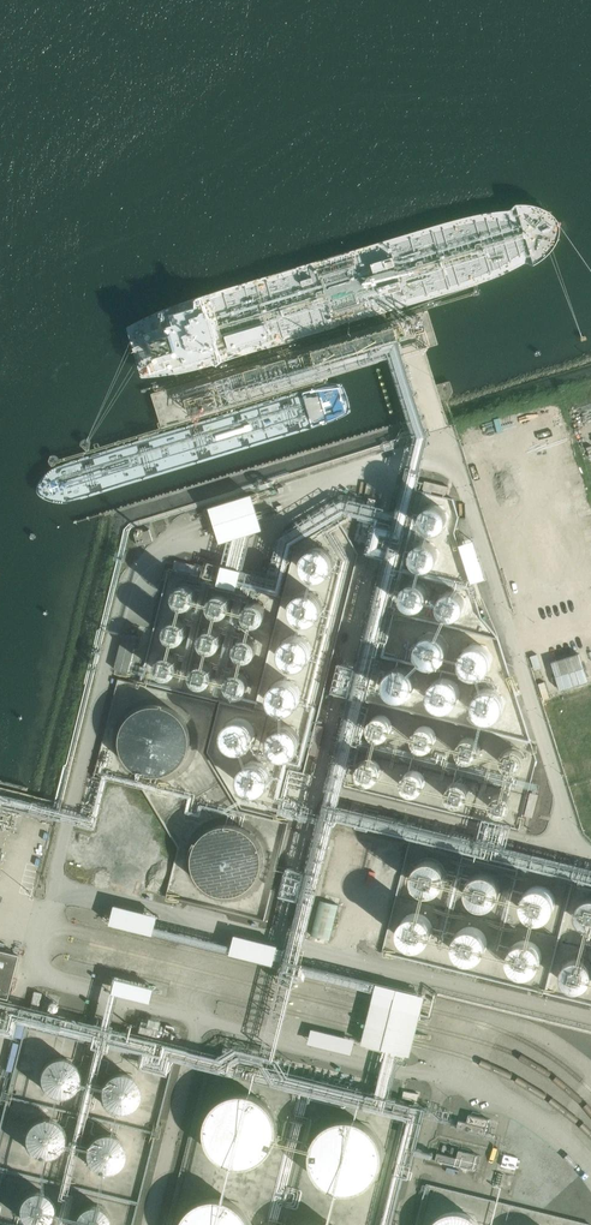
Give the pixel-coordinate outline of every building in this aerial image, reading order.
[(429,481),(427,487),(446,494),(449,487),(429,481)] [(253,493),(210,505),(221,541),(264,529),(253,493)] [(140,531),(141,531),(140,533),(135,535),(135,534),(138,546),(153,541),(150,529),(149,530),(145,532),(143,531),(143,530),(143,529),(142,529),(142,528),(141,528),(141,529),(140,529),(140,530),(140,531)] [(280,589),(286,563),(273,560),(270,572),(260,570),(257,584),(280,589)] [(172,598),(174,601),(177,604),(181,606),(185,606),(189,604),(193,602),(195,598),(196,594),(195,590),(193,586),(191,584),(187,582),(183,581),(180,582),(176,584),(174,587),(172,590),(171,594),(172,598)] [(207,607),(209,610),(212,613),(216,615),(221,615),(225,613),(228,611),(230,607),(231,603),(230,599),(229,595),(226,593),(222,591),(219,590),(215,591),(211,593),(209,596),(207,599),(207,603),(207,607)] [(242,615),(244,619),(247,622),(251,623),(255,623),(259,622),(263,619),(265,616),(266,612),(265,608),(263,604),(261,601),(257,600),(253,599),(250,600),(246,601),(244,604),(242,608),(241,612),(242,615)] [(163,633),(165,636),(169,639),(172,641),(177,641),(181,639),(184,637),(186,633),(187,629),(187,625),(185,622),(182,619),(179,617),(175,617),(171,617),(168,619),(165,622),(163,625),(163,629),(163,633)] [(197,642),(199,645),(203,648),(207,650),(211,650),(215,648),(218,646),(220,642),(221,638),(221,634),(219,631),(216,628),(213,626),(209,625),(205,626),(202,628),(199,631),(197,634),(197,638),(197,642)] [(233,650),(235,654),(239,656),(243,658),(247,658),(251,657),(254,654),(256,650),(257,646),(257,642),(255,639),(252,636),(249,634),(245,634),(241,634),(238,636),(235,639),(233,642),(233,646),(233,650)] [(155,669),(157,672),(160,675),(164,676),(168,677),(172,675),(175,673),(178,669),(179,665),(178,661),(176,657),(173,655),(170,653),(166,652),(162,653),(159,655),(156,657),(155,661),(154,665),(155,669)] [(579,654),(551,662),(560,690),(587,681),(579,654)] [(190,677),(192,681),(195,684),(199,685),(203,685),(207,684),(210,681),(212,678),(213,674),(213,670),(211,666),(208,663),(205,662),(201,661),(197,662),(194,663),(191,666),(189,670),(189,674),(190,677)] [(225,686),(227,689),(230,692),(234,693),(238,694),(242,692),(246,690),(248,686),(249,682),(248,678),(246,674),(244,672),(240,670),(236,669),(233,670),(229,672),(226,675),(225,678),(224,682),(225,686)] [(183,750),(183,743),(183,737),(181,730),(178,724),(173,719),(168,715),(162,711),(156,709),(149,708),(143,708),(136,710),(130,713),(124,717),(120,722),(116,727),(114,733),(112,740),(112,747),(114,753),(116,760),(120,765),(124,770),(130,774),(136,777),(143,778),(149,779),(156,778),(162,776),(168,772),(173,768),(178,763),(181,757),(183,750)] [(368,729),(370,733),(373,735),(377,737),(381,737),(385,736),(388,733),(391,729),(391,725),(391,721),(389,718),(386,715),(383,713),(379,713),(375,713),(372,715),(369,718),(368,721),(367,725),(368,729)] [(413,740),(415,744),(418,747),(422,748),(426,748),(430,747),(433,744),(435,741),(436,737),(436,732),(434,729),(431,726),(428,724),(424,724),(420,724),(417,726),(414,729),(412,733),(412,736),(413,740)] [(457,751),(459,755),(462,757),(466,759),(470,759),(474,758),(477,755),(480,751),(480,747),(480,743),(478,740),(475,737),(472,735),(468,735),(464,735),(461,737),(458,740),(456,743),(456,747),(457,751)] [(501,763),(503,766),(506,769),(510,771),(514,771),(518,769),(521,767),(524,763),(525,759),(524,755),(522,751),(520,749),(516,747),(512,746),(508,747),(505,749),(502,752),(501,755),(500,759),(501,763)] [(357,774),(359,778),(362,780),(366,782),(370,782),(374,781),(378,778),(380,775),(381,770),(380,766),(379,763),(376,760),(372,758),(369,758),(365,758),(361,760),(359,763),(357,766),(356,770),(357,774)] [(401,785),(403,788),(407,791),(411,792),(415,793),(419,791),(422,789),(424,785),(425,781),(425,777),(423,773),(420,771),(417,769),(413,768),(409,769),(406,771),(403,773),(401,777),(401,781),(401,785)] [(446,796),(448,799),(451,802),(455,804),(459,804),(463,802),(467,800),(469,796),(470,792),(469,788),(467,784),(465,782),(461,780),(457,779),(454,780),(450,782),(448,785),(446,788),(445,792),(446,796)] [(490,807),(492,810),(495,813),(499,815),(503,815),(507,813),(510,811),(513,807),(513,803),(513,799),(511,796),(508,793),(505,791),(501,791),(497,791),(494,793),(491,796),(489,799),(489,803),(490,807)] [(264,862),(264,856),(264,849),(262,843),(259,837),(255,832),(250,828),(245,824),(239,822),(232,820),(226,820),(219,821),(213,824),(208,827),(203,832),(199,837),(196,842),(194,849),(193,855),(194,862),(195,868),(198,874),(202,879),(207,884),(213,887),(219,890),(225,891),(232,891),(238,890),(244,887),(250,884),(255,880),(259,875),(262,869),(264,862)] [(412,873),(412,878),(414,883),(417,886),(421,889),(425,891),(430,891),(434,890),(438,888),(442,885),(444,881),(445,876),(445,871),(442,865),(438,861),(433,859),(428,858),(422,859),(417,863),(414,867),(412,873)] [(467,886),(467,892),(469,896),(472,899),(475,902),(480,904),(484,904),(489,903),(493,901),(496,898),(499,894),(500,890),(500,884),(497,879),(493,875),(488,872),(483,871),(477,873),(472,876),(469,880),(467,886)] [(522,900),(522,905),(524,910),(527,913),(531,916),(535,918),(540,918),(544,917),(548,915),(552,912),(554,908),(555,904),(555,898),(552,893),(548,888),(543,886),(538,885),(532,886),(527,890),(524,894),(522,900)] [(577,914),(578,918),(581,922),(584,925),(588,927),(590,927),(590,896),(586,897),(582,900),(578,904),(577,909),(577,914)] [(320,900),(312,935),(330,940),(339,905),(320,900)] [(123,902),(119,921),(164,931),(169,913),(123,902)] [(398,927),(399,933),(400,937),(403,941),(407,944),(411,945),(416,946),(420,945),(424,943),(428,939),(430,936),(431,931),(431,925),(429,920),(425,916),(420,913),(414,913),(408,914),(403,917),(400,922),(398,927)] [(453,941),(454,946),(455,951),(458,954),(462,957),(466,959),(471,959),(475,958),(479,956),(483,953),(485,949),(486,944),(486,939),(484,933),(480,929),(474,927),(469,926),(463,927),(458,931),(455,935),(453,941)] [(245,933),(240,950),(283,960),(287,943),(245,933)] [(508,954),(509,960),(510,964),(513,968),(517,971),(521,972),(526,973),(530,972),(534,970),(538,967),(540,963),(541,958),(541,953),(539,947),(535,943),(529,941),(524,940),(518,941),(513,944),(510,949),(508,954)] [(6,999),(17,955),(0,951),(0,997),(6,999)] [(561,976),(563,980),(565,984),(569,987),(573,989),(578,989),(582,988),(586,986),(590,983),(590,980),(590,966),(590,964),(586,960),(581,958),(576,958),(571,959),(566,962),(563,966),(561,971),(561,976)] [(120,976),(117,991),(157,1000),(160,986),(120,976)] [(383,982),(369,1042),(420,1054),(434,994),(383,982)] [(43,1088),(47,1093),(53,1097),(59,1098),(66,1097),(72,1094),(77,1089),(79,1083),(80,1076),(78,1070),(74,1064),(69,1060),(63,1058),(57,1058),(50,1060),(45,1064),(42,1069),(40,1076),(40,1082),(43,1088)] [(103,1103),(107,1108),(113,1112),(120,1113),(126,1112),(132,1109),(137,1104),(140,1098),(140,1091),(139,1085),(135,1079),(130,1075),(123,1073),(117,1073),(111,1075),(106,1079),(102,1085),(100,1091),(101,1097),(103,1103)] [(234,1166),(243,1168),(252,1166),(261,1163),(269,1157),(275,1149),(279,1140),(280,1131),(279,1121),(275,1112),(269,1105),(261,1099),(252,1095),(242,1094),(232,1096),(223,1100),(215,1107),(210,1115),(207,1123),(206,1133),(208,1142),(212,1150),(217,1157),(225,1163),(234,1166)] [(459,1120),(457,1129),(485,1136),(489,1119),(469,1114),(467,1122),(459,1120)] [(27,1149),(31,1153),(37,1157),(44,1158),(50,1157),(56,1154),(61,1149),(64,1143),(64,1136),(63,1130),(59,1124),(54,1121),(48,1118),(41,1119),(35,1121),(30,1125),(26,1130),(24,1136),(25,1143),(27,1149)] [(338,1192),(347,1194),(357,1193),(366,1189),(373,1183),(379,1175),(383,1167),(384,1157),(383,1147),(379,1138),(373,1131),(365,1125),(356,1121),(346,1120),(336,1122),(327,1126),(319,1133),(314,1141),(311,1149),(310,1159),(312,1168),(316,1176),(322,1183),(329,1189),(338,1192)] [(88,1163),(92,1168),(98,1172),(104,1173),(111,1172),(117,1169),(122,1164),(124,1158),(125,1151),(123,1145),(119,1139),(114,1135),(108,1133),(102,1133),(96,1135),(90,1139),(87,1145),(85,1151),(85,1157),(88,1163)] [(475,1169),(479,1155),(459,1150),(458,1158),(438,1153),(436,1160),(475,1169)] [(26,1223),(30,1224),(40,1224),(44,1224),(48,1220),(52,1215),(53,1209),(52,1204),(50,1199),(46,1195),(42,1193),(37,1191),(30,1192),(24,1195),(20,1200),(18,1206),(18,1213),(21,1219),(26,1223)] [(248,1217),(242,1210),(234,1204),(225,1200),(215,1199),(205,1201),(196,1205),(188,1212),(183,1220),(181,1224),(251,1224),(248,1217)] [(109,1222),(109,1217),(106,1212),(103,1209),(98,1206),(93,1205),(87,1206),(81,1209),(77,1214),(75,1220),(75,1224),(109,1224),(109,1222)] [(482,1224),(476,1219),(469,1215),(460,1213),(452,1213),(444,1216),(437,1221),(434,1224),(482,1224)]
